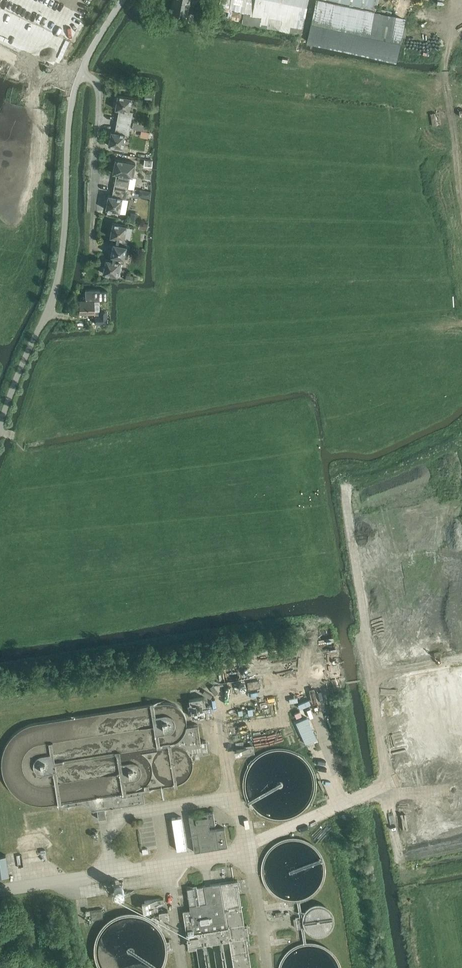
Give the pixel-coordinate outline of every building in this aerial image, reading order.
[(190,0),(174,0),(172,11),(171,11),(171,12),(187,15),(190,0)] [(250,22),(300,32),(303,15),(234,2),(234,1),(226,0),(211,0),(208,12),(209,14),(208,24),(235,29),(237,18),(241,18),(241,21),(241,25),(250,27),(250,22)] [(305,8),(307,0),(266,0),(305,8)] [(406,18),(375,12),(346,6),(318,0),(316,0),(307,43),(397,62),(406,18)] [(377,0),(318,0),(346,6),(375,12),(377,0)] [(145,94),(144,101),(151,102),(152,94),(145,94)] [(117,121),(131,123),(133,112),(129,111),(132,98),(117,95),(115,109),(119,110),(117,121)] [(131,123),(117,121),(115,132),(111,131),(108,145),(122,148),(125,134),(128,135),(131,123)] [(147,125),(134,123),(133,128),(146,132),(147,125)] [(130,176),(133,176),(136,163),(115,159),(112,173),(116,174),(114,185),(128,187),(130,176)] [(128,187),(114,185),(112,196),(108,195),(105,209),(119,212),(122,198),(126,199),(128,187)] [(132,213),(130,220),(138,222),(139,214),(132,213)] [(112,249),(128,252),(130,246),(127,245),(128,240),(124,239),(127,225),(112,223),(110,237),(114,238),(112,249)] [(128,252),(112,249),(110,260),(106,259),(103,273),(117,276),(120,262),(123,263),(124,258),(127,258),(128,252)] [(100,289),(85,290),(86,300),(94,300),(107,300),(107,291),(100,291),(100,289)] [(79,313),(95,313),(94,300),(86,300),(79,300),(79,313)] [(110,324),(110,323),(110,320),(111,320),(111,312),(100,312),(100,324),(110,324)] [(205,705),(204,697),(189,700),(192,718),(206,715),(206,711),(211,710),(210,704),(205,705)] [(208,752),(206,741),(200,742),(198,725),(186,727),(186,729),(184,733),(182,736),(179,740),(177,741),(175,742),(174,742),(175,744),(180,745),(183,746),(185,748),(188,751),(191,755),(195,754),(195,758),(200,757),(199,753),(208,752)] [(244,746),(244,742),(235,743),(237,753),(254,751),(253,745),(244,746)] [(98,819),(106,818),(105,808),(97,810),(98,819)] [(210,831),(209,825),(215,824),(213,812),(189,816),(194,852),(227,847),(225,828),(210,831)] [(181,817),(172,818),(177,850),(186,848),(181,817)] [(9,873),(7,853),(0,854),(0,874),(9,873)] [(122,879),(121,878),(119,878),(117,878),(116,878),(115,879),(114,881),(113,882),(113,884),(114,885),(115,887),(117,887),(118,888),(120,888),(121,887),(123,886),(123,884),(124,882),(123,881),(122,879)] [(237,881),(187,889),(190,911),(185,912),(190,947),(196,945),(199,967),(251,967),(247,937),(249,937),(247,924),(244,925),(237,881)] [(148,900),(142,901),(143,912),(150,911),(150,910),(158,909),(157,906),(156,906),(156,903),(164,902),(163,899),(148,901),(148,900)] [(334,914),(334,911),(333,908),(332,906),(330,903),(328,902),(325,900),(322,899),(319,899),(317,900),(314,901),(311,902),(309,904),(307,906),(306,909),(305,912),(305,914),(305,917),(306,920),(307,922),(310,925),(314,928),(317,929),(320,929),(322,929),(325,928),(327,927),(330,925),(332,922),(333,920),(334,917),(334,914)]
